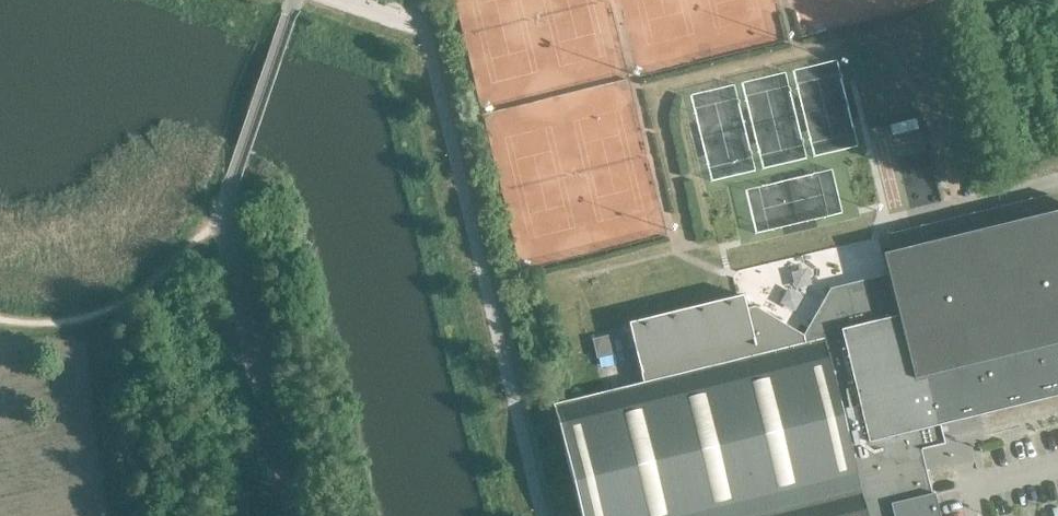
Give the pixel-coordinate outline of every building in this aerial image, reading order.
[(1000,206),(905,230),(889,234),(893,251),(884,253),(888,270),(832,284),(804,332),(755,303),(747,305),(743,289),(627,317),(629,324),(642,379),(553,401),(581,515),(939,515),(934,493),(931,494),(926,472),(917,437),(928,444),(937,429),(935,428),(934,426),(981,415),(1057,396),(1057,210),(1055,211),(1051,194),(1000,206)]
